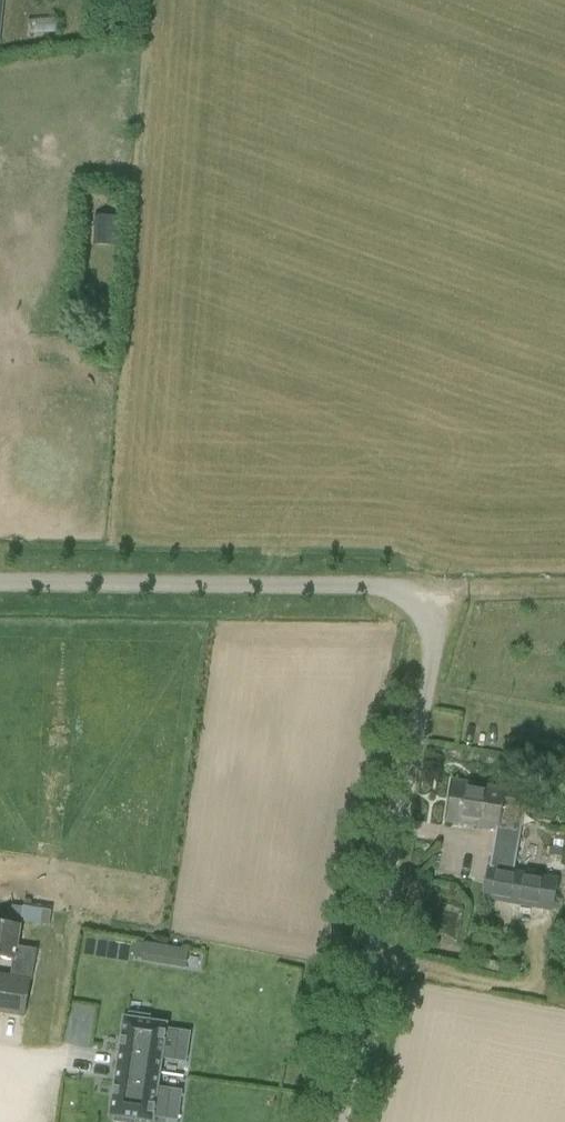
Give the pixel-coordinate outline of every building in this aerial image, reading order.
[(97,243),(120,243),(121,215),(97,214),(97,243)] [(470,784),(452,781),(446,821),(500,829),(494,861),(492,861),(487,891),(556,902),(561,872),(516,864),(523,821),(515,819),(520,792),(492,788),(495,771),(473,767),(470,784)] [(56,923),(58,908),(29,905),(28,921),(56,923)] [(32,962),(34,948),(18,945),(21,926),(0,923),(0,957),(32,962)] [(141,937),(137,957),(190,969),(195,949),(141,937)] [(29,978),(0,973),(0,1014),(23,1018),(29,978)] [(124,1018),(117,1067),(159,1073),(161,1058),(174,1060),(179,1031),(165,1029),(166,1024),(149,1022),(150,1016),(129,1013),(129,1019),(124,1018)] [(170,1089),(157,1087),(159,1073),(117,1067),(110,1115),(115,1116),(114,1121),(118,1121),(135,1121),(135,1119),(152,1121),(153,1117),(166,1119),(170,1089)]
